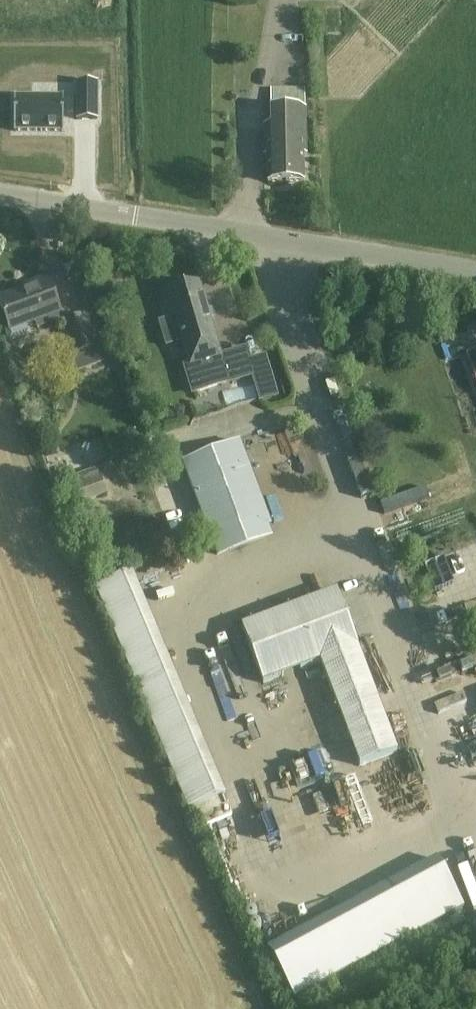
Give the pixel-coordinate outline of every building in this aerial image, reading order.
[(97,83),(77,84),(77,120),(97,120),(97,83)] [(270,89),(270,110),(271,129),(263,129),(264,155),(267,155),(267,184),(304,183),(303,155),(307,155),(306,110),(305,88),(270,89)] [(63,97),(13,98),(14,131),(63,131),(63,97)] [(35,323),(37,330),(63,320),(60,314),(61,313),(48,278),(20,289),(21,291),(0,299),(0,305),(10,332),(14,343),(31,337),(27,326),(35,323)] [(228,383),(221,358),(200,283),(168,293),(189,366),(185,367),(193,395),(228,383)] [(95,346),(99,345),(87,314),(59,324),(76,373),(102,363),(95,346)] [(467,355),(475,379),(475,352),(467,355)] [(101,440),(64,455),(71,471),(108,456),(101,440)] [(272,526),(269,519),(240,441),(182,463),(211,541),(218,560),(273,539),(269,528),(272,526)] [(82,477),(87,498),(107,494),(102,473),(82,477)] [(134,571),(95,587),(187,808),(226,792),(134,571)] [(321,663),(345,727),(362,768),(399,753),(382,712),(336,591),(241,626),(263,685),(321,663)] [(439,863),(271,954),(295,1000),(464,908),(439,863)]
